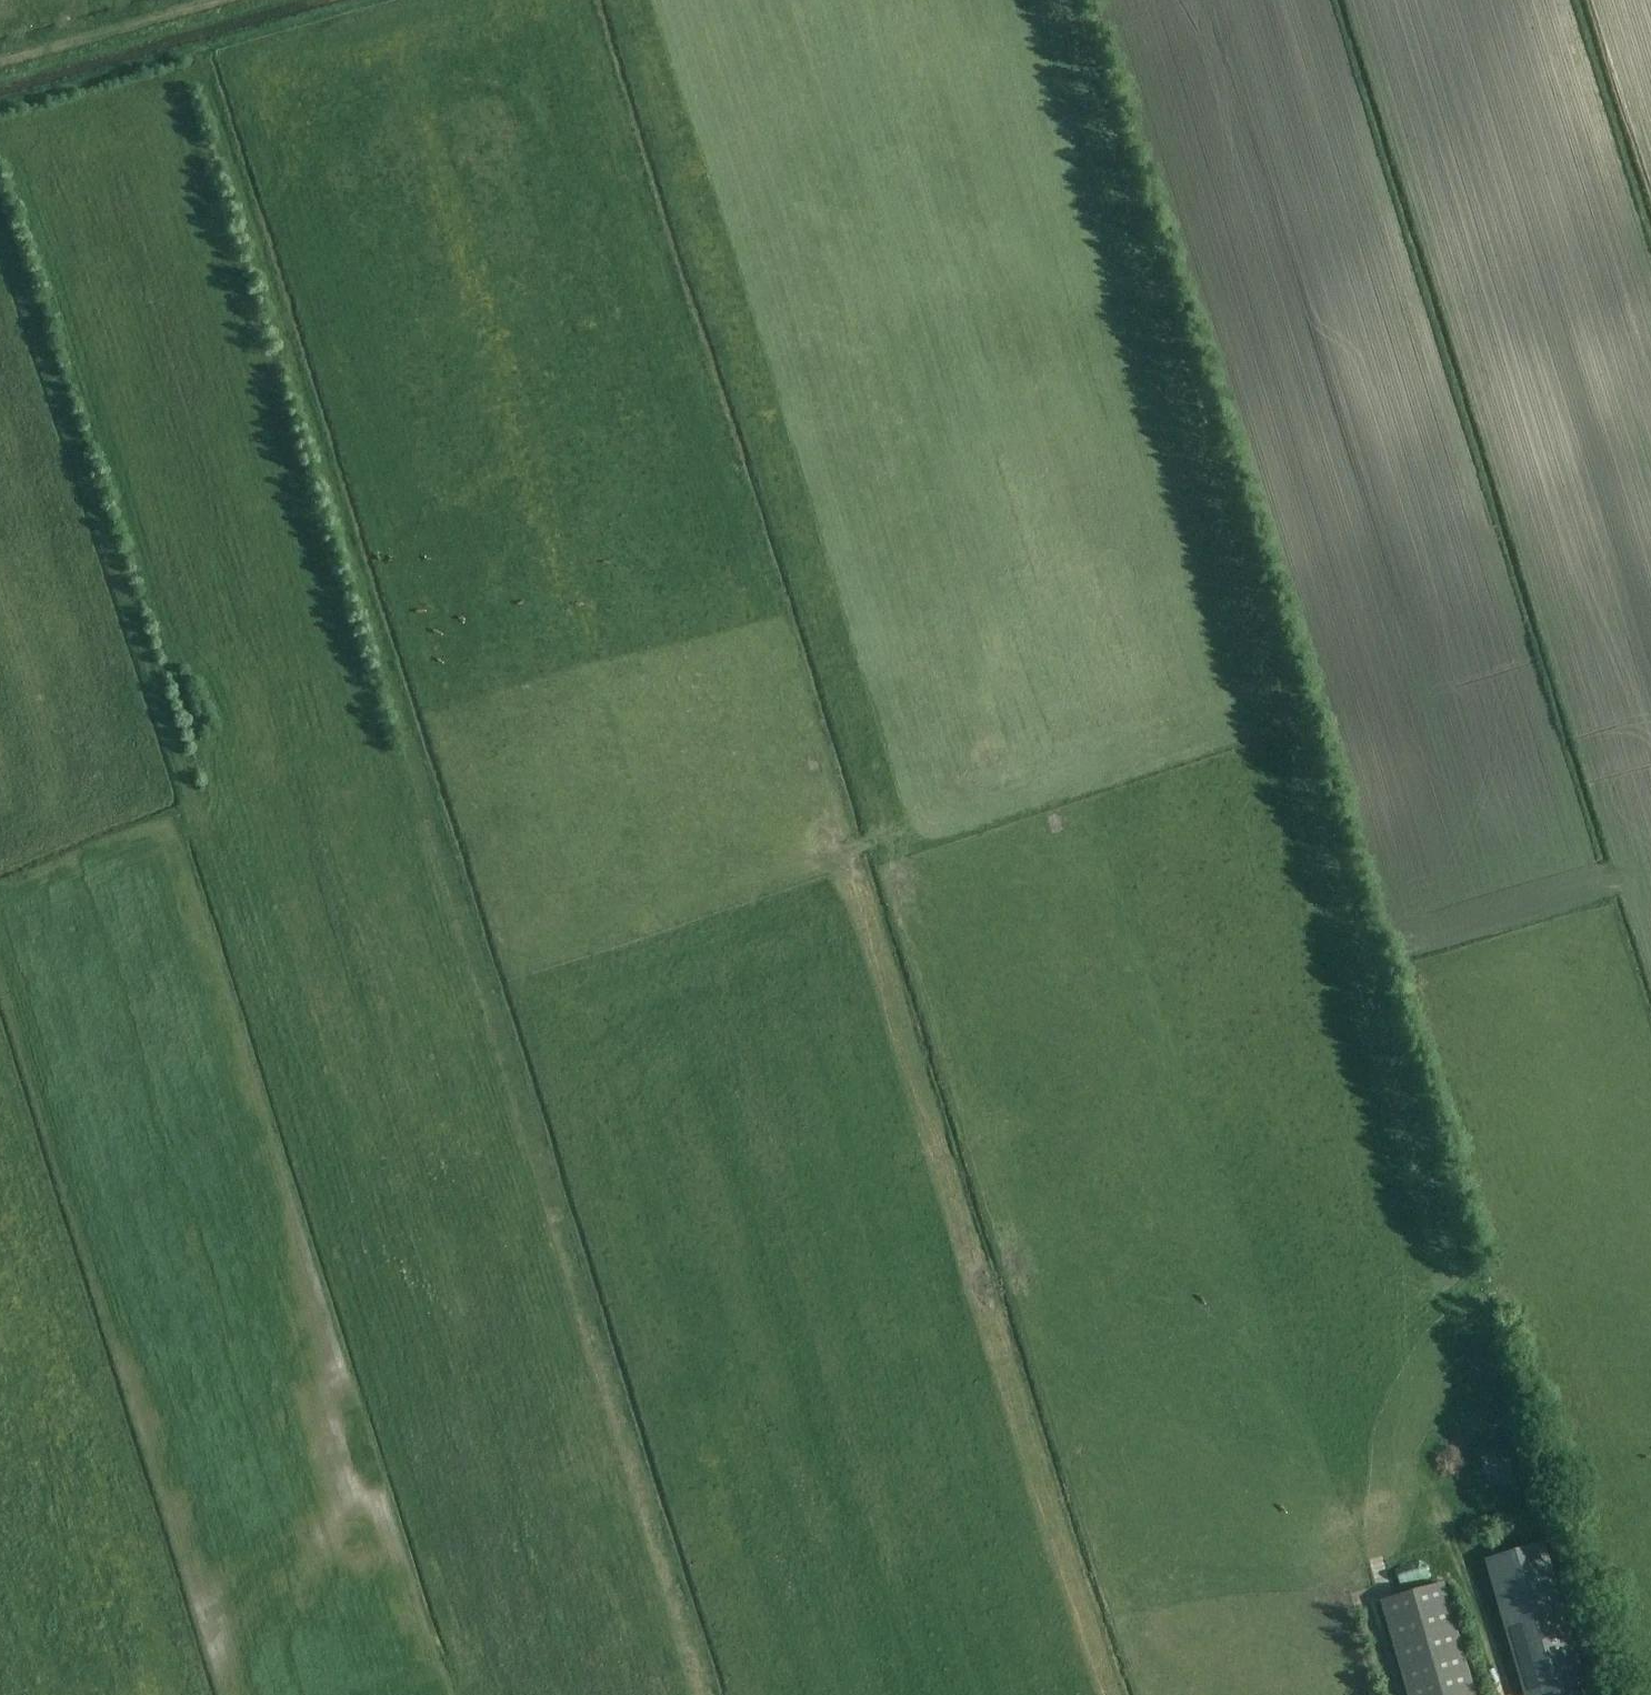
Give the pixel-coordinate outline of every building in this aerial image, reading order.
[(1584,1682),(1543,1544),(1485,1561),(1524,1694),(1538,1694),(1584,1682)] [(1406,1694),(1475,1694),(1443,1583),(1379,1602),(1406,1694)]
